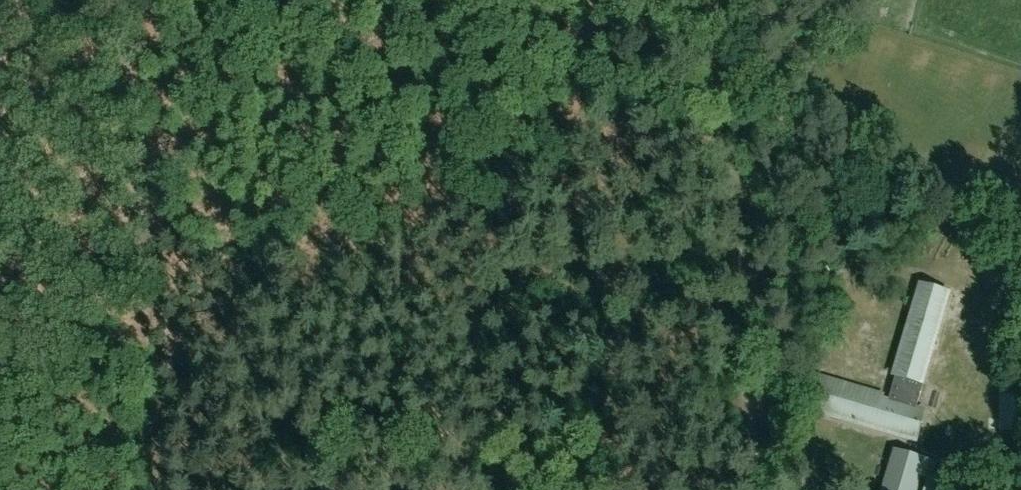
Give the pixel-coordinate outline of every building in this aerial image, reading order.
[(922,384),(923,385),(951,292),(918,282),(890,376),(895,377),(889,396),(916,406),(922,384)] [(921,413),(915,410),(880,400),(881,394),(810,373),(800,407),(914,440),(921,413)] [(999,432),(1020,432),(1020,388),(999,387),(999,432)] [(935,461),(893,448),(880,489),(976,489),(977,488),(931,475),(935,461)]
